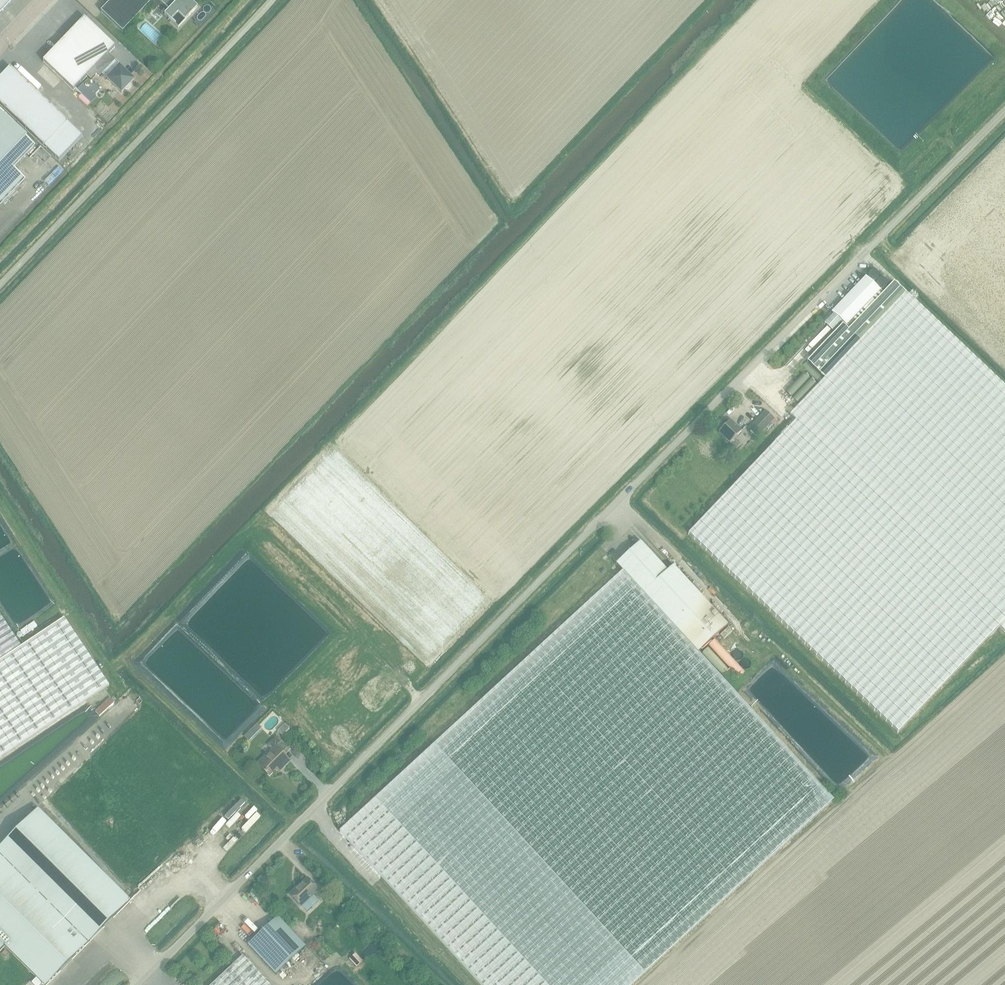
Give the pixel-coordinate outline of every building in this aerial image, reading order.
[(3,11),(10,4),(14,0),(0,0),(0,14),(3,11)] [(101,12),(122,32),(153,0),(112,0),(101,12)] [(169,9),(164,14),(178,28),(197,7),(190,0),(159,0),(169,9)] [(56,47),(43,61),(73,91),(87,76),(91,80),(97,73),(100,76),(102,74),(114,61),(107,55),(115,47),(84,18),(70,33),(56,47)] [(114,61),(102,74),(121,93),(125,90),(128,90),(131,87),(130,84),(134,80),(114,61)] [(39,95),(10,68),(0,78),(0,105),(59,161),(82,137),(39,95)] [(24,180),(13,170),(34,148),(0,116),(0,205),(24,180)] [(834,314),(824,324),(832,331),(841,321),(850,329),(883,294),(865,277),(832,312),(834,314)] [(688,534),(898,733),(998,627),(1004,632),(1004,631),(1004,389),(893,283),(883,294),(850,329),(848,331),(842,325),(807,362),(824,379),(790,415),(796,421),(688,534)] [(757,437),(775,419),(765,410),(748,428),(757,437)] [(736,449),(740,444),(734,438),(741,431),(730,420),(719,433),(736,449)] [(616,564),(623,571),(698,652),(727,625),(673,566),(667,571),(640,542),(616,564)] [(698,652),(623,571),(340,831),(481,984),(632,984),(834,800),(698,652)] [(85,701),(109,686),(64,619),(22,647),(1,616),(0,614),(0,758),(85,701)] [(720,635),(724,639),(732,631),(728,627),(720,635)] [(738,679),(749,669),(722,639),(716,645),(735,666),(730,671),(738,679)] [(100,735),(121,717),(116,712),(96,730),(100,735)] [(257,765),(269,777),(280,766),(283,769),(290,761),(282,754),(288,748),(277,736),(267,746),(272,750),(257,765)] [(232,816),(242,801),(238,798),(227,813),(232,816)] [(130,901),(38,810),(0,848),(0,948),(3,945),(44,984),(130,901)] [(307,879),(290,895),(301,907),(318,890),(307,879)] [(255,915),(251,919),(261,930),(264,926),(255,915)] [(248,945),(275,974),(305,947),(278,917),(248,945)] [(256,971),(242,956),(211,984),(269,984),(256,971)]
